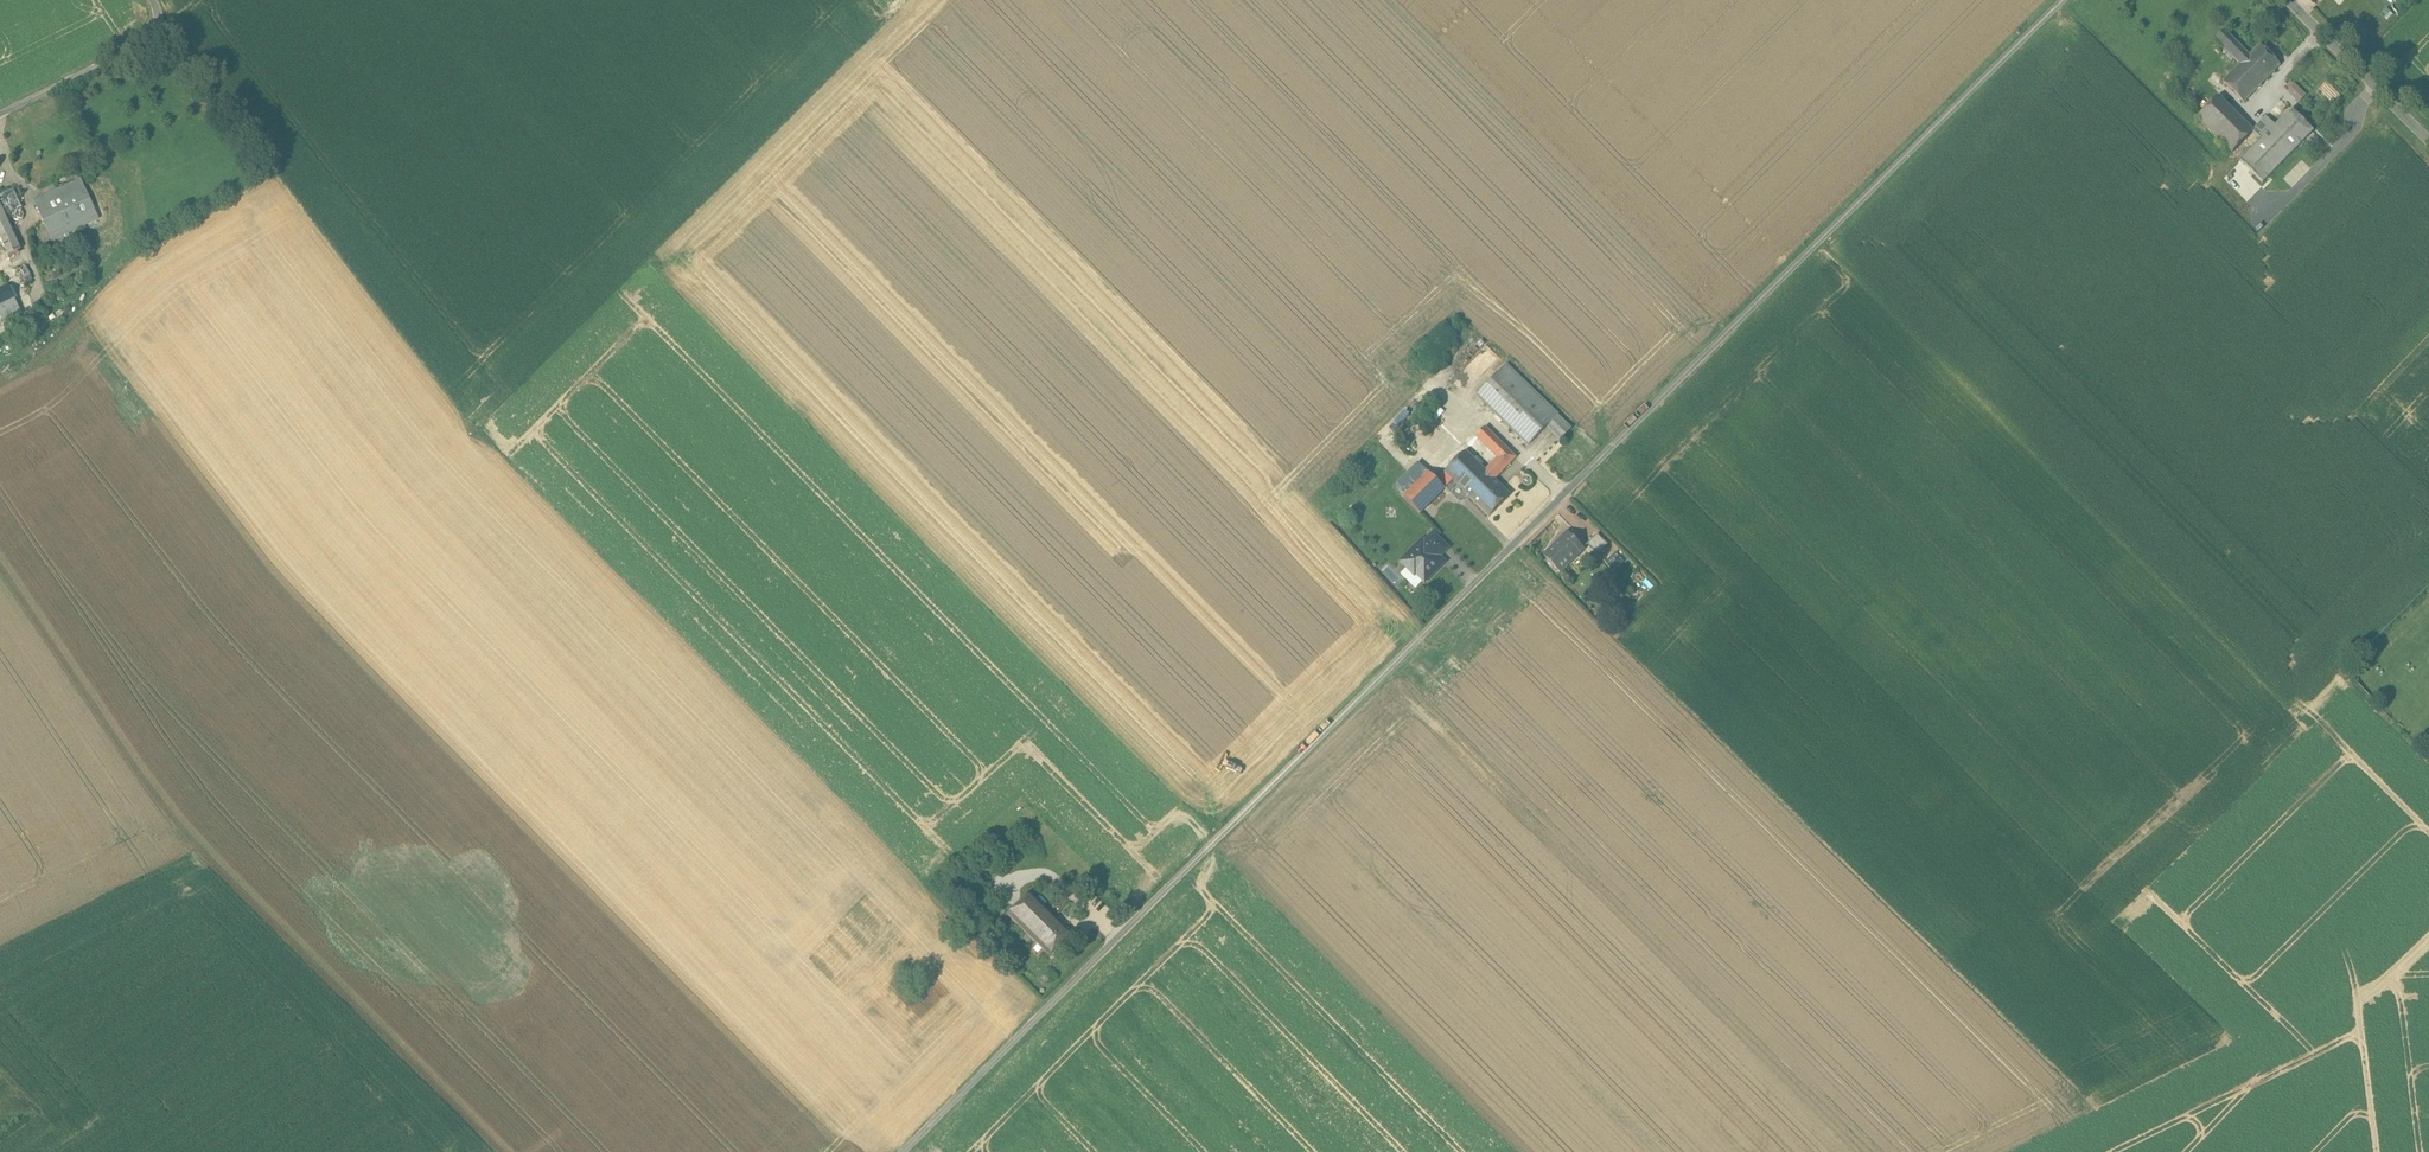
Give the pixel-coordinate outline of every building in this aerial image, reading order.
[(2250,56),(2225,29),(2215,39),(2242,65),(2250,56)] [(2250,56),(2242,65),(2261,84),(2281,64),(2261,45),(2250,56)] [(2261,84),(2242,65),(2226,81),(2246,100),(2261,84)] [(2296,83),(2288,92),(2300,102),(2307,94),(2296,83)] [(2253,129),(2219,95),(2197,118),(2232,152),(2254,130),(2253,129)] [(2292,107),(2275,124),(2266,116),(2253,129),(2254,130),(2262,138),(2241,159),(2263,181),(2314,130),(2292,107)] [(97,219),(80,181),(36,202),(53,240),(97,219)] [(13,190),(0,196),(0,207),(1,208),(5,217),(21,209),(13,190)] [(1,208),(0,208),(0,237),(4,246),(9,256),(20,250),(5,217),(1,208)] [(25,283),(33,279),(27,265),(18,269),(25,283)] [(0,292),(0,307),(14,300),(8,288),(0,292)] [(14,300),(0,307),(0,310),(5,321),(0,323),(0,334),(24,323),(14,300)] [(1486,345),(1452,381),(1464,393),(1499,357),(1486,345)] [(1558,415),(1507,366),(1477,396),(1528,446),(1547,426),(1558,415)] [(1571,428),(1558,415),(1547,426),(1560,439),(1571,428)] [(1466,451),(1445,472),(1471,498),(1492,477),(1495,480),(1516,458),(1485,427),(1476,436),(1498,458),(1485,470),(1466,451)] [(1419,462),(1393,487),(1404,497),(1429,472),(1419,462)] [(1429,472),(1404,497),(1420,514),(1445,489),(1429,472)] [(1495,480),(1492,477),(1471,498),(1490,516),(1511,495),(1495,480)] [(1568,533),(1544,557),(1560,572),(1584,549),(1568,533)] [(1608,545),(1597,534),(1587,544),(1598,555),(1608,545)] [(1418,544),(1401,561),(1415,575),(1416,574),(1425,582),(1426,581),(1435,572),(1433,570),(1443,560),(1440,557),(1425,542),(1420,546),(1418,544)] [(1435,572),(1426,581),(1432,586),(1441,576),(1435,572)] [(1057,920),(1029,893),(1007,915),(1035,942),(1057,920)] [(1057,920),(1035,942),(1049,956),(1070,934),(1057,920)]
